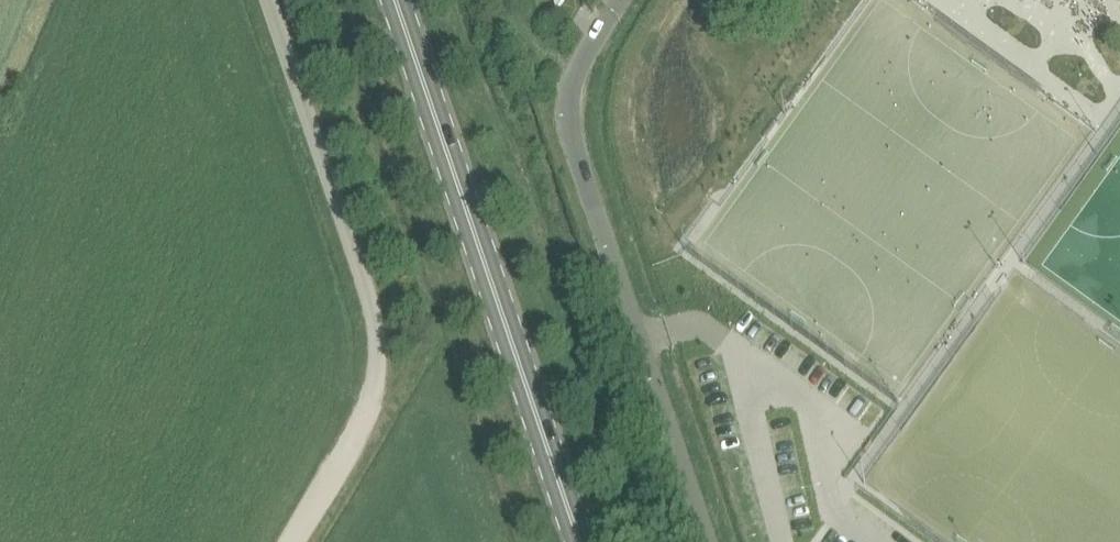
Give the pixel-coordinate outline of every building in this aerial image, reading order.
[(557,12),(558,12),(565,0),(554,0),(557,12)] [(1077,32),(1087,19),(1074,9),(1064,22),(1077,32)]
